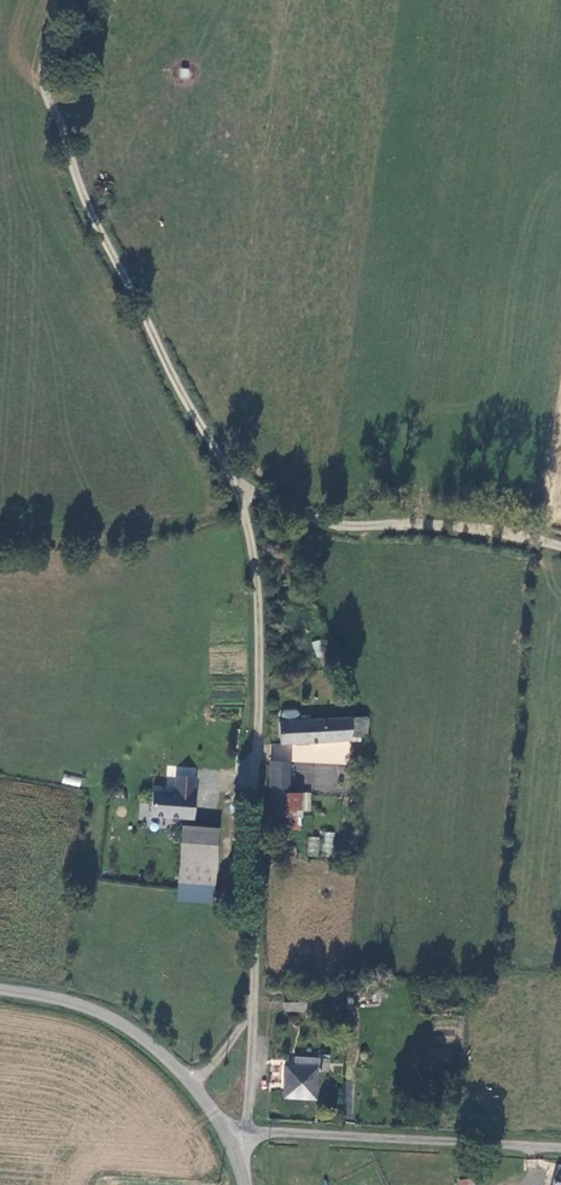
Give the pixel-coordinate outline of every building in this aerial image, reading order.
[(317,658),(327,656),(322,639),(312,642),(317,658)] [(353,736),(352,718),(302,719),(301,711),(299,709),(284,709),(281,712),(281,720),(279,720),(279,742),(353,739),(353,736)] [(353,736),(368,736),(367,718),(352,718),(353,736)] [(289,761),(271,759),(270,791),(287,792),(289,761)] [(338,787),(339,765),(316,764),(315,786),(338,787)] [(65,774),(62,782),(79,787),(82,778),(65,774)] [(197,794),(150,791),(148,816),(195,819),(197,794)] [(287,792),(270,791),(270,803),(270,812),(300,814),(301,793),(287,792)] [(270,812),(270,828),(299,830),(300,814),(270,812)] [(220,828),(184,826),(180,898),(217,900),(220,828)] [(323,831),(321,856),(332,857),(335,832),(323,831)] [(319,856),(320,837),(308,836),(307,856),(319,856)] [(310,1010),(310,1000),(289,999),(288,1010),(310,1010)] [(331,1055),(299,1054),(298,1068),(288,1068),(288,1081),(293,1081),(293,1095),(309,1095),(309,1099),(322,1099),(322,1068),(331,1068),(331,1055)]
